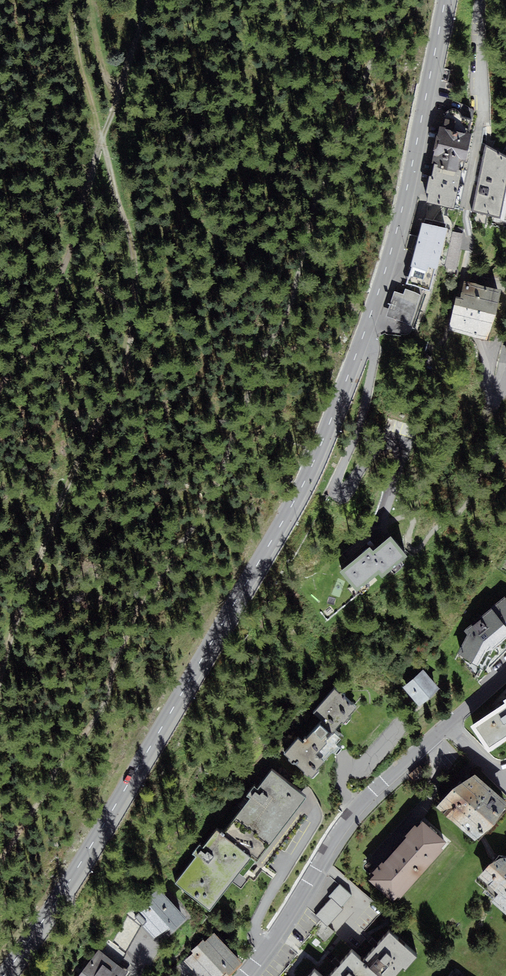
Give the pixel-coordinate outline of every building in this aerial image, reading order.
[(456,143),(429,139),(419,198),(446,202),(456,143)] [(468,211),(505,219),(505,156),(481,142),(468,211)] [(464,233),(421,222),(404,285),(429,292),(436,268),(453,272),(464,233)] [(500,291),(465,282),(461,297),(454,295),(445,329),(487,340),(500,291)] [(400,287),(399,292),(391,289),(383,315),(391,318),(407,323),(416,292),(400,287)] [(367,546),(338,571),(353,588),(378,566),(382,571),(402,554),(386,534),(369,548),(367,546)] [(457,654),(478,667),(490,648),(505,637),(505,597),(505,596),(470,629),(457,654)] [(401,688),(417,705),(436,687),(419,670),(401,688)] [(316,720),(329,732),(352,705),(331,687),(308,713),(316,720)] [(503,701),(470,724),(487,749),(505,736),(505,694),(500,698),(503,701)] [(281,752),(307,774),(337,739),(329,732),(316,720),(298,741),(294,737),(281,752)] [(254,859),(302,796),(270,772),(222,835),(248,855),(254,859)] [(458,779),(434,803),(471,838),(505,802),(473,772),(458,779)] [(396,898),(446,843),(420,819),(369,874),(396,898)] [(175,885),(208,909),(248,855),(222,835),(216,830),(175,885)] [(476,873),(495,891),(489,898),(505,913),(505,858),(487,861),(476,873)] [(180,915),(154,884),(126,907),(152,938),(180,915)] [(328,896),(330,898),(340,907),(351,895),(338,884),(328,896)] [(341,908),(340,907),(330,898),(316,915),(327,924),(341,908)] [(127,918),(109,952),(120,958),(138,923),(127,918)] [(385,929),(358,957),(378,975),(388,975),(411,952),(385,929)] [(180,956),(196,975),(214,975),(233,960),(210,932),(180,956)] [(125,971),(98,951),(80,975),(122,975),(125,971)] [(372,973),(348,951),(324,975),(369,975),(372,973)]
